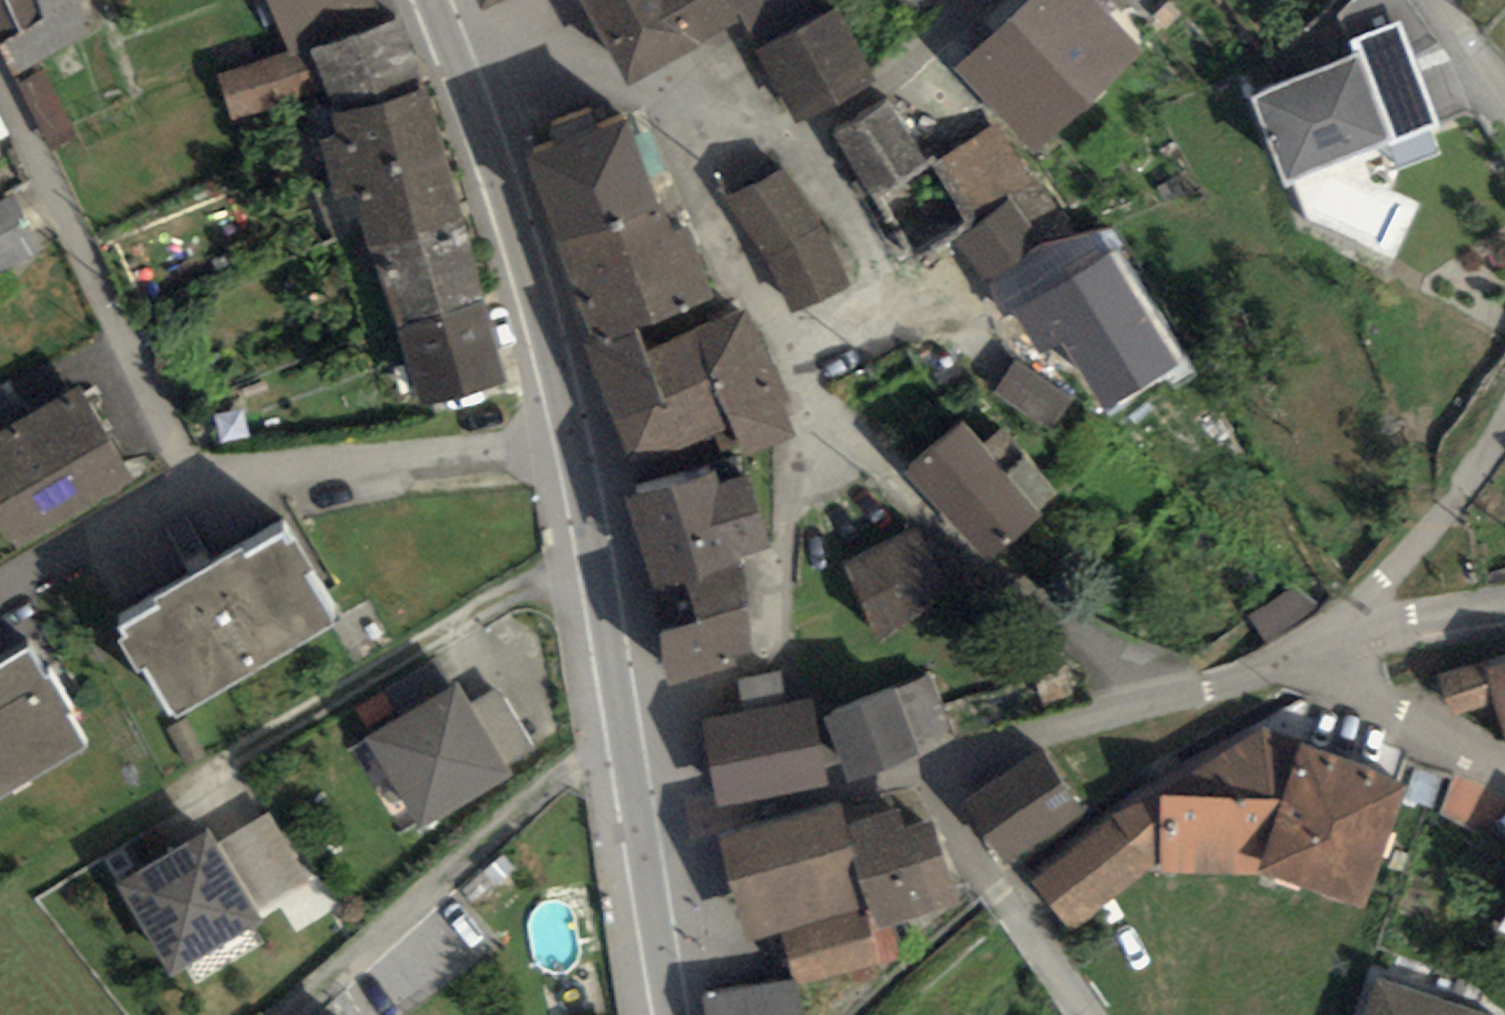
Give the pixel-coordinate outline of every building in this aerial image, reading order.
[(24,70),(107,30),(92,0),(0,0),(0,21),(24,70)] [(287,47),(302,42),(369,17),(363,0),(270,0),(287,47)] [(621,68),(723,14),(715,0),(585,0),(621,68)] [(955,60),(1029,141),(1129,51),(1082,0),(1021,0),(955,60)] [(834,9),(759,48),(791,111),(860,58),(834,9)] [(369,17),(302,42),(315,78),(325,105),(410,77),(388,11),(369,17)] [(302,42),(287,47),(218,72),(231,108),(315,78),(302,42)] [(1248,96),(1279,173),(1378,133),(1347,56),(1248,96)] [(452,202),(410,77),(325,105),(331,124),(318,128),(336,184),(351,179),(368,230),(452,202)] [(14,135),(0,93),(0,140),(14,135)] [(881,101),(831,134),(866,188),(916,155),(881,101)] [(522,150),(546,225),(644,193),(619,118),(522,150)] [(993,132),(936,164),(1016,305),(1113,251),(1101,230),(1052,237),(993,132)] [(776,166),(723,196),(786,307),(839,277),(776,166)] [(644,193),(546,225),(579,326),(699,287),(679,223),(656,231),(644,193)] [(40,237),(17,194),(0,203),(0,258),(40,237)] [(452,202),(368,230),(396,312),(476,287),(452,202)] [(476,287),(396,312),(420,388),(500,364),(476,287)] [(699,287),(579,326),(624,476),(707,455),(779,431),(736,300),(707,309),(699,287)] [(1055,294),(1019,311),(1034,342),(1070,325),(1055,294)] [(1073,396),(1018,358),(995,390),(1050,428),(1073,396)] [(4,531),(121,465),(74,383),(0,425),(0,524),(4,531)] [(957,419),(910,457),(981,544),(1028,506),(957,419)] [(707,455),(624,476),(670,667),(739,642),(727,543),(759,534),(741,466),(711,473),(707,455)] [(110,617),(163,707),(325,612),(272,522),(110,617)] [(838,562),(869,629),(940,597),(909,530),(838,562)] [(77,738),(21,643),(0,655),(0,784),(77,738)] [(1504,738),(1504,664),(1450,677),(1455,701),(1494,692),(1504,738)] [(453,688),(365,738),(410,817),(498,767),(453,688)] [(889,692),(826,712),(844,765),(907,745),(889,692)] [(702,724),(714,791),(816,773),(804,706),(702,724)] [(1071,920),(1142,862),(1256,860),(1353,891),(1391,773),(1258,730),(1156,783),(1038,879),(1071,920)] [(967,798),(1002,851),(1071,805),(1035,752),(967,798)] [(833,811),(719,840),(743,935),(857,907),(839,837),(833,811)] [(839,837),(857,907),(861,922),(944,901),(923,816),(839,837)] [(200,834),(116,883),(165,965),(248,916),(200,834)] [(1491,930),(1504,938),(1504,905),(1491,930)] [(1377,981),(1365,1014),(1475,1014),(1377,981)] [(706,1014),(794,1014),(789,986),(704,1001),(706,1014)]
